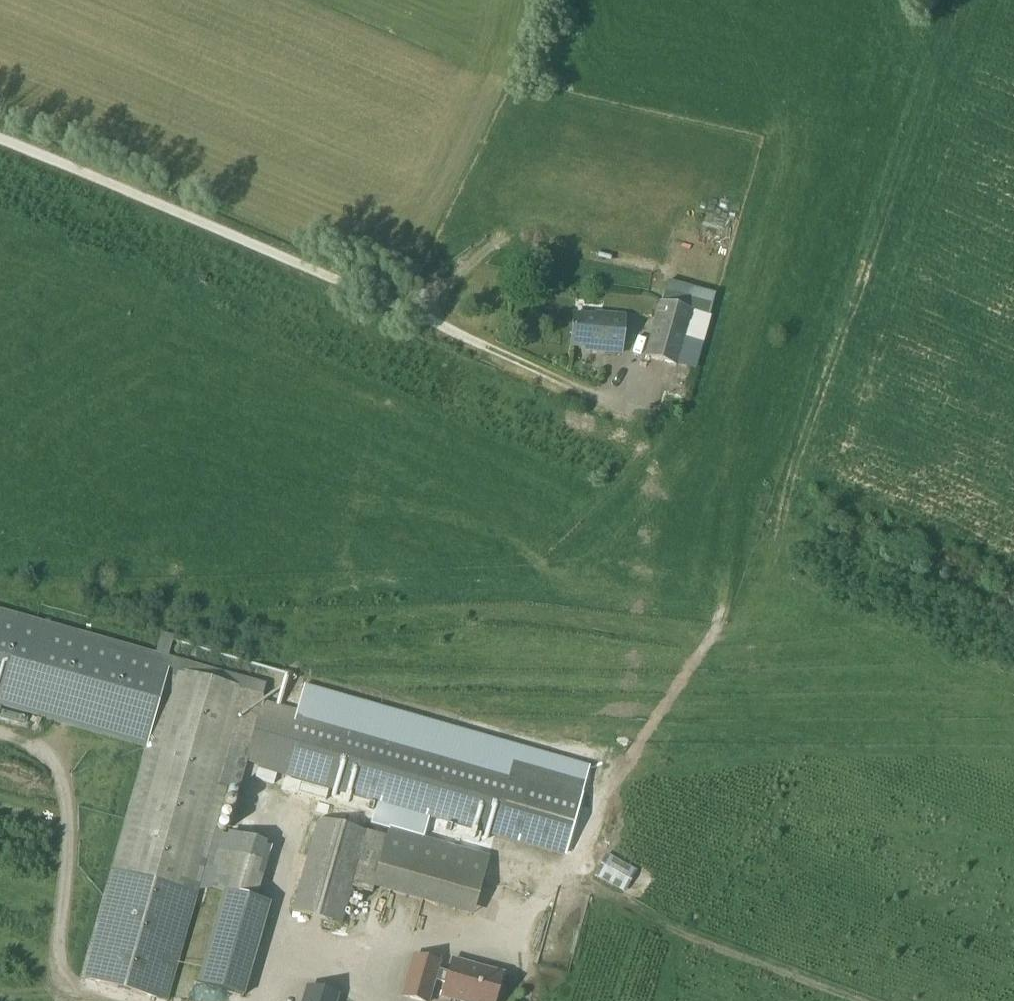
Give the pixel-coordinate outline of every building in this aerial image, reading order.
[(741,169),(705,161),(693,213),(702,215),(697,237),(724,243),(741,169)] [(641,358),(679,369),(693,373),(708,318),(657,303),(641,358)] [(585,353),(620,356),(623,319),(597,317),(596,319),(572,317),(570,349),(585,350),(585,353)] [(172,659),(167,657),(155,654),(0,611),(0,707),(143,748),(147,749),(172,659)] [(86,965),(82,978),(156,999),(166,967),(175,970),(198,888),(219,893),(255,903),(256,901),(270,850),(214,835),(248,710),(260,714),(262,707),(258,706),(261,697),(262,690),(264,686),(265,686),(265,685),(172,659),(147,749),(112,870),(86,965)] [(258,772),(561,854),(581,786),(276,700),(273,709),(263,706),(246,765),(258,769),(258,772)] [(308,857),(293,912),(340,927),(351,888),(371,893),(372,889),(386,839),(367,833),(366,834),(319,821),(308,857)] [(256,901),(255,903),(219,893),(194,983),(243,997),(269,904),(256,901)] [(349,987),(364,962),(344,950),(329,974),(349,987)] [(402,997),(415,1000),(428,1000),(434,980),(445,984),(441,997),(454,1000),(495,1000),(497,1000),(500,988),(499,985),(502,975),(452,961),(448,975),(436,971),(438,964),(413,957),(402,997)] [(336,997),(307,989),(303,1000),(335,1000),(336,997)]
